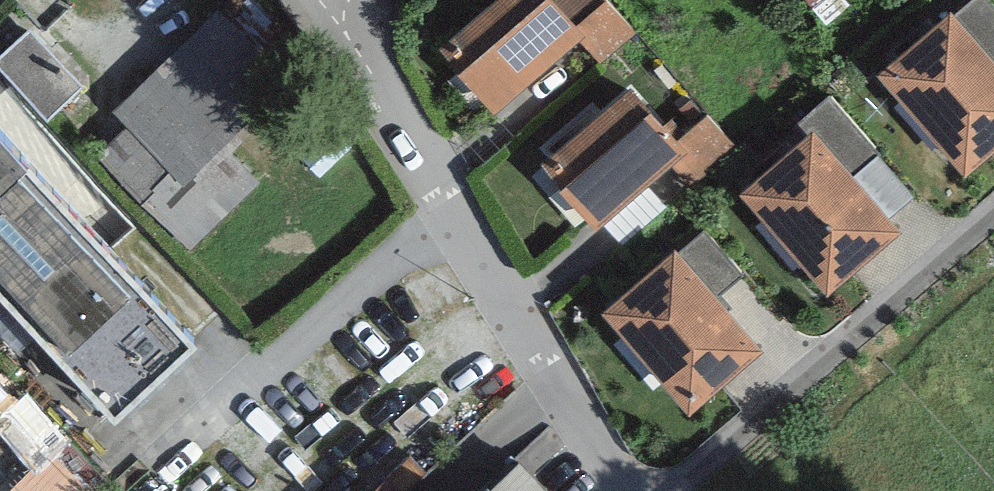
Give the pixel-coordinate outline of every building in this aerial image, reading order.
[(441,40),(493,100),(578,33),(600,59),(635,28),(610,0),(486,0),(441,40)] [(878,64),(965,165),(993,141),(993,52),(951,2),(878,64)] [(218,6),(112,105),(181,178),(287,78),(218,6)] [(0,52),(0,62),(47,113),(83,80),(31,23),(0,52)] [(635,76),(542,155),(597,221),(671,159),(691,183),(738,143),(707,109),(679,131),(635,76)] [(814,120),(740,182),(827,284),(900,223),(814,120)] [(195,332),(28,148),(26,150),(0,121),(0,286),(111,408),(195,332)] [(675,240),(603,302),(691,403),(763,341),(675,240)] [(0,432),(0,436),(41,480),(29,490),(108,490),(28,406),(0,432)] [(521,451),(477,490),(557,490),(521,451)] [(363,490),(387,490),(376,479),(363,490)]
